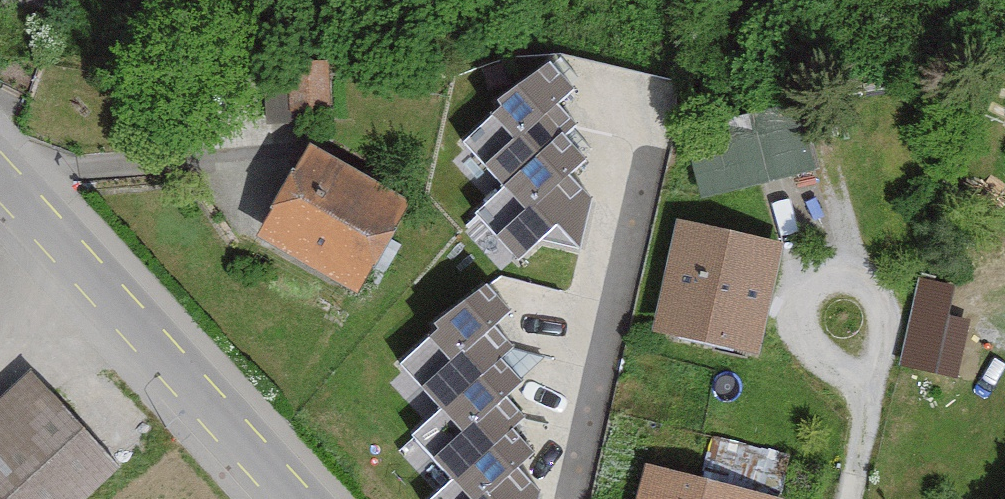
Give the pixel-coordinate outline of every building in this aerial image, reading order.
[(60,0),(0,0),(0,16),(56,25),(60,0)] [(572,90),(550,66),(500,105),(503,109),(465,145),(507,189),(478,216),(520,260),(558,223),(577,244),(589,200),(567,177),(584,161),(562,138),(574,126),(555,106),(572,90)] [(327,72),(292,71),(291,119),(325,120),(327,72)] [(802,110),(688,131),(700,197),(814,176),(802,110)] [(414,213),(309,159),(261,251),(366,305),(414,213)] [(777,248),(678,227),(655,334),(754,355),(777,248)] [(485,288),(481,284),(435,328),(440,332),(403,368),(444,410),(415,438),(455,480),(436,498),(536,498),(537,493),(515,470),(532,453),(511,431),(523,419),(504,399),(520,383),(498,360),(512,348),(493,328),(509,313),(485,288)] [(946,298),(919,293),(904,367),(931,372),(946,298)] [(29,378),(0,403),(0,498),(91,498),(116,477),(29,378)] [(644,471),(637,498),(751,498),(644,471)]
